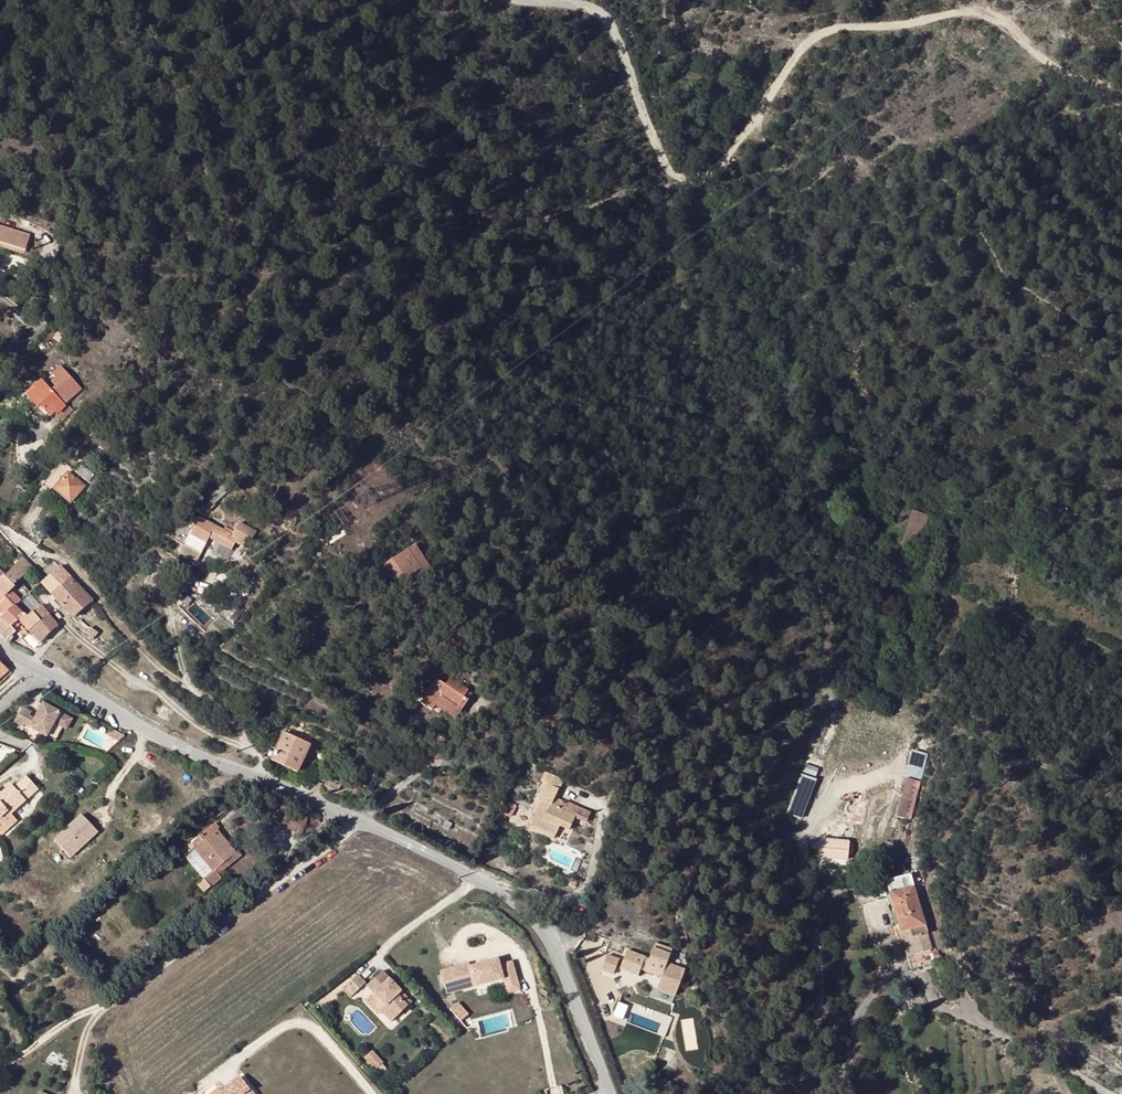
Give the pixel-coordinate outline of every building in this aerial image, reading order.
[(25,252),(30,237),(0,228),(0,245),(25,252)] [(25,252),(0,245),(0,249),(24,256),(25,252)] [(66,330),(61,327),(54,339),(59,342),(66,330)] [(56,387),(51,392),(64,405),(82,388),(77,382),(72,378),(61,366),(52,374),(56,378),(52,382),(56,387)] [(23,372),(15,381),(20,385),(29,374),(25,371),(23,373),(23,372)] [(50,417),(54,414),(56,412),(57,414),(65,407),(64,405),(51,392),(42,382),(34,389),(35,390),(28,397),(38,409),(40,407),(50,417)] [(67,406),(65,407),(57,414),(56,412),(54,414),(61,420),(71,410),(67,406)] [(115,448),(107,441),(99,448),(108,456),(115,448)] [(75,473),(88,483),(94,476),(81,465),(75,473)] [(51,493),(53,490),(70,504),(84,487),(67,473),(60,482),(52,475),(42,486),(50,493),(51,493)] [(207,500),(213,507),(233,488),(228,481),(207,500)] [(206,513),(213,507),(207,500),(200,507),(206,513)] [(914,513),(902,549),(915,554),(926,516),(914,513)] [(190,536),(188,541),(204,550),(209,540),(232,551),(236,544),(248,550),(256,534),(239,525),(234,534),(225,529),(223,532),(199,519),(190,536)] [(202,553),(204,550),(188,541),(187,543),(186,545),(202,553)] [(202,553),(186,545),(182,553),(198,561),(202,553)] [(407,551),(423,574),(430,570),(414,546),(407,551)] [(399,590),(423,574),(407,551),(383,566),(399,590)] [(29,572),(20,562),(3,577),(0,580),(0,595),(3,598),(8,592),(13,588),(12,587),(17,582),(29,572)] [(48,578),(41,585),(73,620),(91,603),(59,568),(48,578)] [(9,603),(14,598),(8,592),(3,598),(9,603)] [(3,598),(0,600),(0,618),(1,618),(12,608),(9,603),(3,598)] [(12,608),(14,609),(20,604),(14,598),(9,603),(12,608)] [(929,605),(927,612),(942,617),(945,611),(929,605)] [(43,610),(40,607),(27,619),(23,617),(22,618),(18,621),(30,633),(38,627),(46,621),(50,618),(43,610)] [(14,609),(12,608),(1,618),(10,628),(18,621),(22,618),(14,609)] [(10,628),(1,618),(0,618),(0,634),(9,644),(13,639),(12,637),(15,634),(10,628)] [(31,634),(40,644),(58,627),(50,618),(46,621),(38,627),(30,633),(31,634)] [(939,627),(924,622),(922,628),(936,633),(939,627)] [(94,641),(97,636),(90,629),(85,635),(94,641)] [(34,650),(40,644),(31,634),(25,640),(28,644),(34,650)] [(421,705),(432,712),(435,707),(455,720),(461,712),(456,709),(467,693),(467,692),(449,681),(445,687),(437,681),(434,685),(431,684),(426,691),(421,688),(416,697),(424,702),(421,705)] [(467,693),(456,709),(461,712),(471,696),(467,693)] [(71,719),(43,703),(34,719),(29,716),(31,712),(22,707),(13,722),(23,727),(24,725),(46,737),(54,722),(66,729),(71,719)] [(173,712),(158,705),(153,715),(168,723),(173,712)] [(302,762),(309,748),(315,751),(320,740),(314,737),(288,725),(283,735),(271,761),(297,773),(302,762)] [(118,741),(125,735),(110,727),(106,735),(118,741)] [(308,764),(315,751),(309,748),(302,762),(308,764)] [(912,751),(906,779),(919,782),(926,755),(912,751)] [(546,774),(541,782),(544,784),(538,799),(539,800),(527,828),(554,840),(560,827),(569,831),(575,819),(587,824),(591,815),(566,804),(563,811),(551,805),(554,799),(562,781),(546,774)] [(815,781),(801,774),(785,813),(800,819),(815,781)] [(18,784),(30,797),(38,789),(26,777),(18,784)] [(339,781),(330,777),(325,787),(334,791),(339,781)] [(910,818),(919,782),(906,779),(897,815),(910,818)] [(18,784),(14,789),(26,801),(30,797),(18,784)] [(2,794),(0,795),(0,825),(2,823),(3,822),(1,819),(7,813),(10,816),(12,815),(26,801),(14,789),(11,785),(2,794)] [(566,804),(554,799),(551,805),(563,811),(566,804)] [(861,823),(866,803),(863,802),(862,806),(855,805),(851,818),(851,822),(861,823)] [(515,807),(508,803),(503,815),(510,819),(515,807)] [(0,825),(0,833),(2,835),(17,821),(14,818),(12,815),(10,816),(7,813),(1,819),(3,822),(2,823),(0,825)] [(98,832),(82,815),(55,840),(71,858),(98,832)] [(272,821),(282,825),(284,820),(274,816),(272,821)] [(195,851),(213,872),(204,879),(197,885),(204,892),(221,878),(218,875),(215,871),(234,855),(216,833),(217,832),(212,826),(181,852),(186,858),(195,851)] [(843,842),(826,841),(827,837),(818,836),(817,852),(842,854),(845,854),(845,845),(842,845),(843,842)] [(846,839),(842,838),(827,837),(826,841),(843,842),(842,845),(845,845),(846,839)] [(195,851),(186,858),(204,879),(213,872),(195,851)] [(234,855),(215,871),(218,875),(242,856),(238,852),(234,855)] [(911,968),(932,960),(932,951),(931,947),(933,947),(909,869),(896,874),(894,867),(882,871),(911,968)] [(1078,911),(1064,900),(1060,905),(1074,915),(1078,911)] [(166,934),(169,937),(174,933),(171,929),(166,934)] [(649,957),(629,948),(622,965),(639,972),(640,967),(662,975),(670,955),(653,949),(649,957)] [(944,960),(941,948),(932,951),(932,960),(939,964),(944,960)] [(616,974),(622,958),(608,952),(602,968),(616,974)] [(499,965),(497,959),(469,967),(468,964),(440,972),(446,994),(463,989),(461,983),(473,979),(475,986),(503,978),(504,983),(516,979),(512,962),(499,965)] [(615,975),(633,987),(640,978),(622,965),(615,975)] [(382,971),(366,986),(373,993),(384,1005),(379,1010),(381,1012),(391,1022),(412,1003),(382,971)] [(358,975),(344,988),(352,996),(365,983),(358,975)] [(463,989),(475,986),(473,979),(461,983),(463,989)] [(516,979),(504,983),(507,993),(519,990),(516,979)] [(352,996),(344,988),(342,991),(350,998),(352,996)] [(384,1005),(373,993),(364,1001),(378,1015),(381,1012),(379,1010),(384,1005)] [(364,1058),(375,1070),(382,1064),(372,1052),(364,1058)] [(240,1077),(221,1091),(219,1089),(212,1093),(253,1093),(240,1077)]
